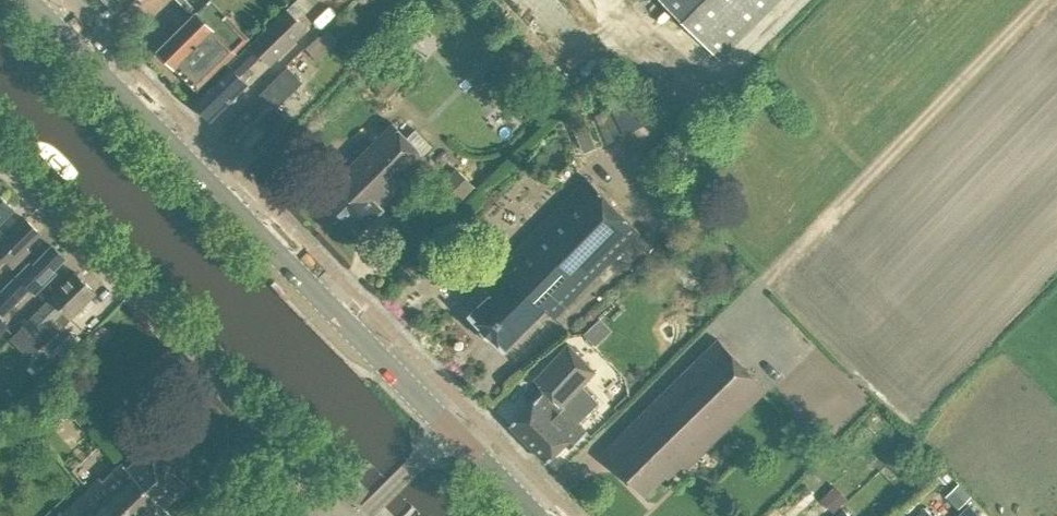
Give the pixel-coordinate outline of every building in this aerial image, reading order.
[(197,90),(251,36),(228,12),(227,13),(214,0),(213,0),(198,15),(196,13),(159,50),(197,90)] [(779,0),(661,0),(720,59),(779,0)] [(287,7),(228,65),(229,65),(192,102),(210,120),(247,83),(245,81),(255,71),(250,66),(260,56),(270,66),(308,29),(287,7)] [(333,20),(326,26),(328,28),(331,31),(338,25),(333,20)] [(320,34),(306,48),(318,60),(332,47),(320,35),(320,34)] [(366,47),(360,41),(352,49),(358,55),(366,47)] [(263,95),(228,129),(246,148),(265,130),(268,133),(285,116),(274,105),(301,79),(287,65),(261,93),(263,95)] [(602,131),(629,119),(621,103),(595,115),(602,131)] [(583,153),(596,148),(585,120),(572,125),(583,153)] [(343,165),(318,190),(336,209),(407,138),(392,123),(346,169),(343,165)] [(414,130),(407,138),(336,209),(359,232),(384,207),(381,204),(427,158),(424,155),(431,147),(414,130)] [(485,289),(489,294),(469,315),(503,350),(534,320),(553,317),(556,320),(641,234),(588,179),(510,256),(511,257),(500,268),(503,271),(485,289)] [(14,209),(0,195),(0,223),(14,209)] [(40,233),(26,219),(9,237),(6,234),(0,241),(0,266),(6,259),(14,266),(26,254),(22,251),(40,233)] [(64,258),(53,246),(34,265),(31,262),(0,294),(0,308),(5,313),(30,288),(36,293),(48,281),(48,275),(64,258)] [(70,318),(96,292),(76,272),(33,314),(23,325),(43,345),(54,334),(48,328),(64,312),(70,318)] [(767,391),(717,340),(604,451),(617,465),(639,488),(640,488),(646,494),(665,475),(670,480),(683,467),(686,470),(767,391)] [(558,409),(542,393),(509,425),(546,462),(565,443),(570,448),(587,431),(576,421),(585,412),(571,397),(595,372),(566,344),(533,380),(560,407),(558,409)] [(149,448),(127,468),(121,462),(102,480),(100,477),(59,515),(171,515),(172,515),(165,507),(186,486),(149,448)] [(897,473),(904,465),(895,456),(887,463),(897,473)] [(958,509),(971,496),(958,483),(945,496),(958,509)] [(833,513),(847,499),(834,485),(820,499),(833,513)] [(969,505),(958,515),(980,515),(969,505)] [(924,507),(914,515),(933,515),(924,507)]
